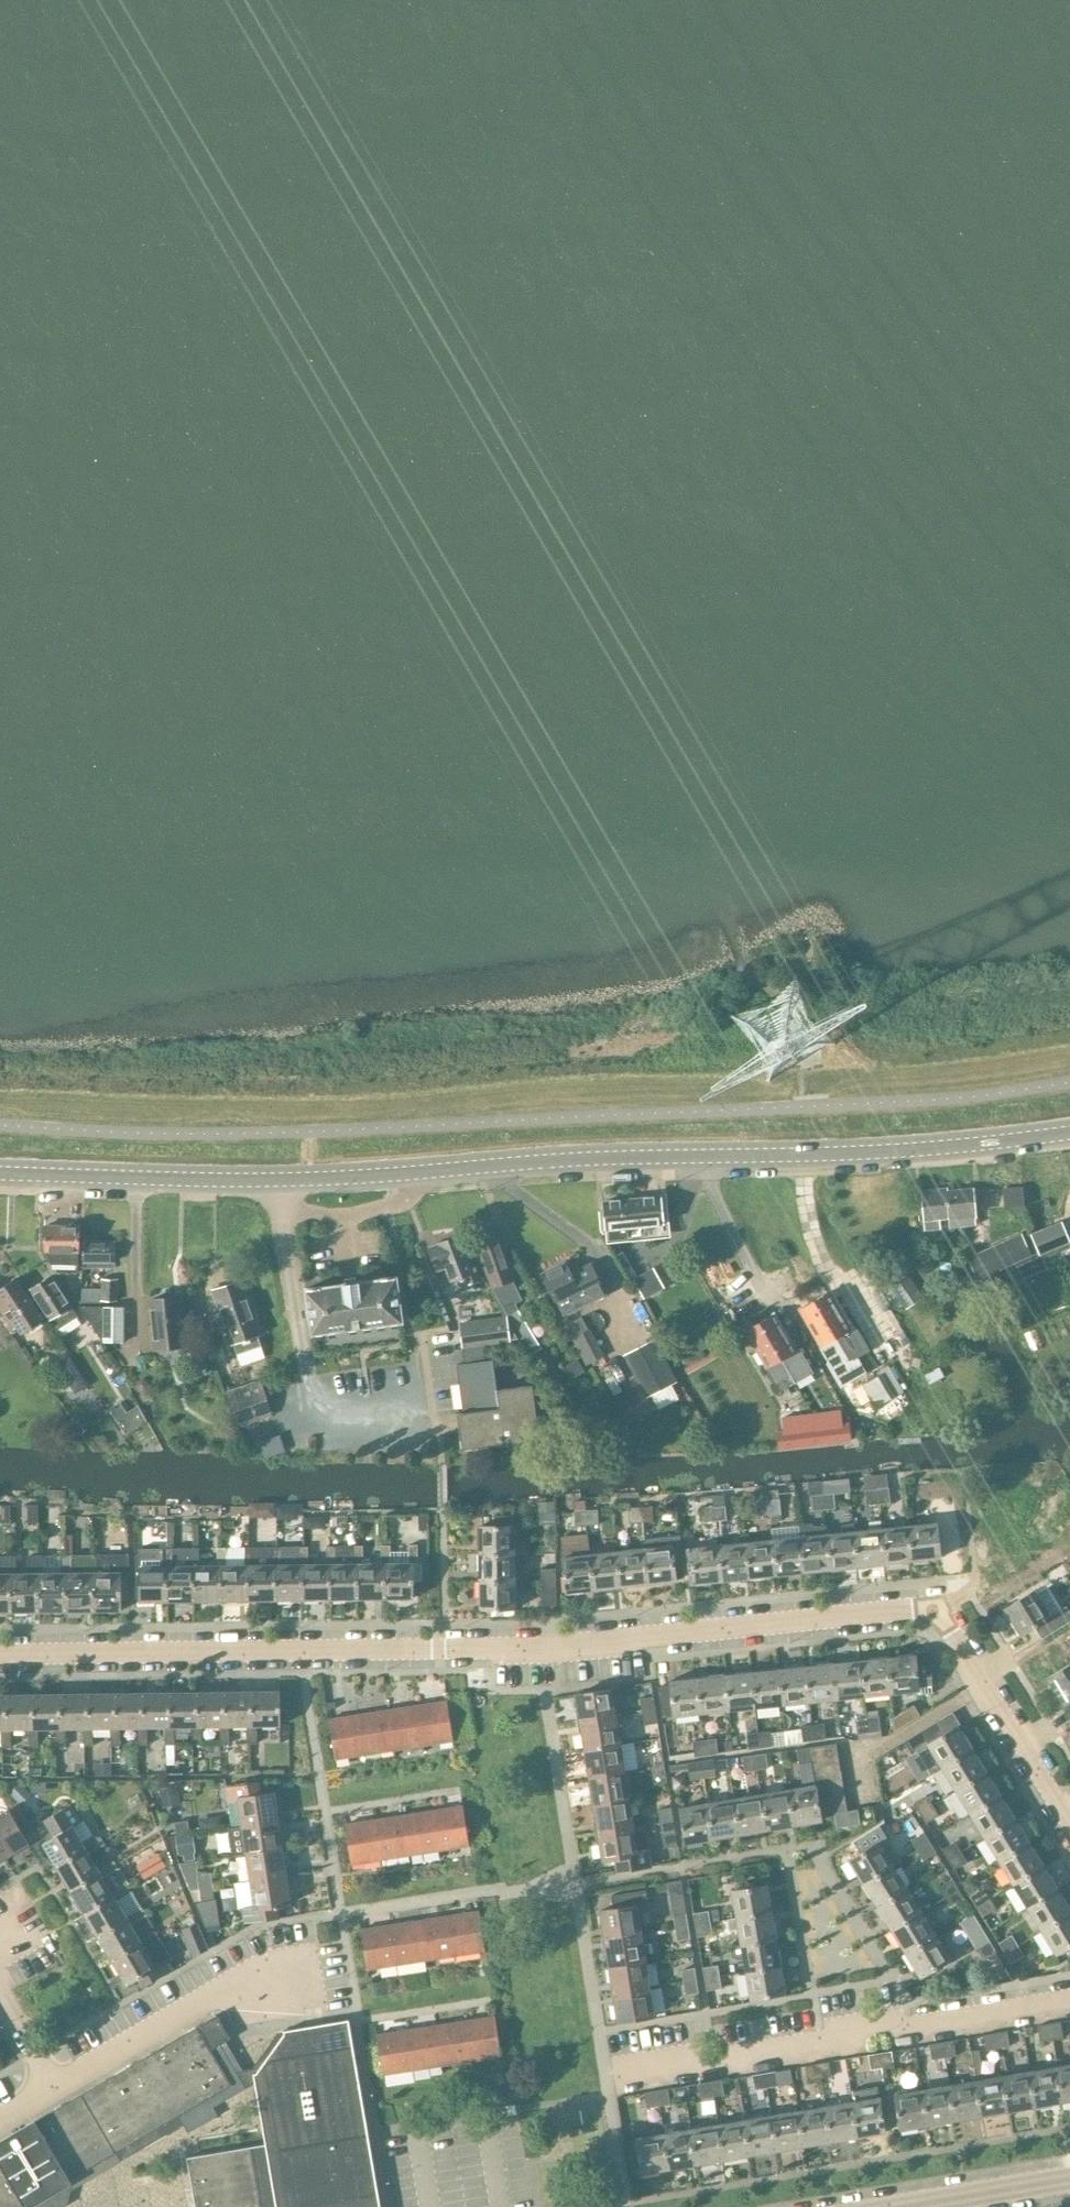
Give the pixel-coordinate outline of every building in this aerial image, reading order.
[(1023,1186),(1003,1187),(1005,1207),(1026,1206),(1023,1186)] [(951,1218),(948,1192),(948,1188),(922,1191),(926,1228),(940,1227),(939,1219),(951,1218)] [(974,1189),(948,1192),(951,1218),(951,1226),(977,1223),(974,1189)] [(603,1202),(606,1228),(662,1223),(660,1196),(603,1202)] [(1069,1242),(1061,1222),(1031,1234),(1039,1254),(1069,1242)] [(494,1224),(474,1231),(489,1272),(495,1285),(490,1287),(501,1308),(506,1317),(508,1316),(518,1310),(515,1303),(521,1300),(511,1278),(512,1278),(494,1224)] [(44,1246),(44,1250),(45,1250),(52,1263),(78,1264),(79,1253),(79,1251),(79,1241),(79,1226),(78,1226),(45,1226),(44,1246)] [(83,1267),(112,1267),(114,1267),(114,1241),(98,1241),(98,1236),(89,1235),(89,1241),(83,1241),(83,1267)] [(429,1247),(434,1261),(443,1258),(452,1280),(465,1276),(469,1284),(483,1279),(478,1268),(473,1270),(460,1235),(437,1243),(438,1244),(429,1247)] [(971,1259),(979,1277),(1031,1254),(1023,1236),(971,1259)] [(538,1291),(544,1305),(555,1300),(563,1316),(605,1295),(599,1282),(590,1264),(571,1273),(565,1262),(542,1273),(549,1286),(543,1289),(538,1291)] [(643,1300),(665,1288),(653,1268),(632,1280),(643,1300)] [(36,1298),(32,1301),(42,1315),(46,1313),(57,1330),(78,1316),(51,1276),(31,1289),(36,1298)] [(311,1333),(402,1321),(397,1276),(362,1280),(338,1283),(305,1288),(311,1333)] [(32,1301),(17,1278),(0,1289),(0,1308),(13,1328),(17,1326),(22,1333),(44,1319),(42,1315),(32,1301)] [(102,1300),(117,1301),(118,1278),(102,1278),(102,1300)] [(241,1280),(213,1290),(232,1344),(233,1344),(237,1354),(256,1348),(261,1346),(257,1335),(260,1335),(241,1280)] [(828,1293),(814,1301),(849,1362),(858,1357),(869,1351),(854,1324),(850,1326),(841,1309),(839,1311),(828,1293)] [(184,1345),(178,1297),(150,1300),(155,1349),(184,1345)] [(814,1301),(800,1309),(811,1327),(810,1328),(829,1363),(827,1364),(840,1387),(866,1372),(858,1357),(849,1362),(814,1301)] [(80,1306),(104,1342),(124,1342),(124,1306),(80,1306)] [(508,1316),(506,1317),(506,1318),(527,1351),(539,1344),(518,1310),(508,1316)] [(774,1314),(759,1323),(791,1376),(789,1376),(794,1384),(803,1378),(812,1373),(798,1350),(797,1351),(786,1332),(784,1333),(774,1314)] [(506,1318),(458,1324),(458,1326),(461,1346),(509,1340),(519,1338),(506,1318)] [(580,1318),(558,1330),(559,1332),(564,1342),(577,1335),(587,1330),(580,1318)] [(780,1392),(788,1388),(794,1384),(789,1376),(791,1376),(759,1323),(746,1331),(757,1350),(755,1350),(780,1392)] [(650,1396),(677,1382),(655,1339),(623,1356),(645,1398),(650,1396)] [(458,1414),(463,1449),(539,1440),(532,1390),(511,1358),(456,1364),(463,1413),(458,1414)] [(877,1372),(878,1375),(892,1399),(904,1392),(888,1366),(877,1372)] [(69,1372),(67,1382),(75,1393),(88,1385),(76,1367),(69,1372)] [(929,1384),(944,1377),(939,1367),(924,1375),(929,1384)] [(861,1385),(870,1400),(875,1408),(892,1399),(878,1375),(870,1379),(861,1385)] [(870,1400),(861,1385),(857,1378),(851,1381),(848,1383),(861,1406),(870,1400)] [(137,1381),(136,1386),(138,1390),(143,1391),(147,1389),(148,1385),(146,1380),(141,1379),(137,1381)] [(227,1391),(238,1422),(272,1411),(261,1379),(227,1391)] [(189,1380),(179,1384),(183,1394),(193,1390),(189,1380)] [(572,1405),(559,1382),(550,1387),(564,1410),(572,1405)] [(120,1404),(109,1411),(125,1437),(147,1423),(137,1408),(126,1415),(120,1404)] [(567,1425),(560,1413),(552,1418),(559,1430),(567,1425)] [(842,1423),(823,1426),(825,1443),(850,1440),(848,1423),(842,1423)] [(232,1446),(240,1434),(226,1426),(219,1438),(232,1446)] [(783,1431),(777,1431),(779,1449),(825,1443),(823,1426),(819,1426),(783,1431)] [(279,1434),(259,1441),(264,1455),(265,1458),(273,1455),(285,1451),(279,1434)] [(1010,1479),(1010,1486),(1014,1491),(1022,1492),(1027,1487),(1028,1480),(1023,1475),(1016,1474),(1010,1479)] [(943,1483),(932,1484),(933,1499),(945,1498),(943,1483)] [(920,1486),(918,1486),(920,1501),(933,1499),(932,1484),(920,1486)] [(886,1488),(878,1489),(880,1505),(891,1504),(889,1489),(887,1489),(886,1488)] [(878,1489),(865,1490),(865,1491),(866,1491),(868,1507),(880,1505),(878,1489)] [(835,1494),(823,1496),(825,1511),(837,1510),(835,1494)] [(825,1511),(823,1496),(811,1497),(813,1512),(825,1511)] [(779,1499),(768,1500),(770,1515),(781,1514),(779,1499)] [(768,1500),(757,1501),(758,1517),(770,1515),(768,1500)] [(538,1502),(539,1512),(554,1512),(554,1501),(538,1502)] [(574,1502),(573,1502),(574,1511),(585,1511),(586,1511),(585,1501),(574,1502)] [(10,1522),(10,1505),(1,1505),(1,1523),(10,1522)] [(27,1505),(28,1523),(38,1523),(37,1505),(27,1505)] [(277,1506),(277,1518),(298,1518),(298,1505),(277,1506)] [(726,1506),(714,1507),(716,1523),(727,1521),(726,1506)] [(652,1507),(640,1508),(641,1523),(653,1522),(652,1507)] [(716,1523),(714,1507),(703,1508),(704,1524),(716,1523)] [(641,1523),(640,1508),(629,1509),(629,1524),(641,1523)] [(586,1511),(585,1511),(586,1526),(598,1525),(597,1510),(586,1511)] [(586,1526),(585,1511),(574,1511),(574,1527),(586,1526)] [(539,1512),(540,1525),(556,1524),(555,1512),(554,1512),(539,1512)] [(419,1514),(419,1531),(429,1531),(428,1514),(419,1514)] [(304,1516),(305,1527),(326,1527),(326,1515),(304,1516)] [(483,1526),(478,1526),(479,1554),(514,1554),(526,1554),(526,1542),(514,1542),(514,1525),(513,1515),(495,1516),(495,1526),(483,1526)] [(868,1532),(855,1533),(858,1568),(886,1565),(882,1530),(881,1520),(869,1522),(868,1532)] [(965,1522),(937,1525),(940,1560),(968,1556),(965,1522)] [(799,1525),(801,1539),(804,1574),(832,1571),(828,1536),(827,1536),(826,1525),(815,1527),(811,1523),(799,1525)] [(840,1534),(828,1536),(832,1571),(858,1568),(855,1533),(854,1533),(853,1523),(842,1524),(840,1534)] [(937,1525),(909,1527),(913,1562),(940,1560),(937,1525)] [(909,1527),(882,1530),(886,1565),(913,1562),(909,1527)] [(588,1533),(562,1536),(564,1558),(563,1558),(566,1593),(594,1590),(590,1555),(588,1533)] [(680,1536),(644,1540),(644,1549),(645,1549),(648,1585),(676,1582),(675,1569),(684,1568),(680,1536)] [(801,1539),(773,1542),(777,1576),(804,1574),(801,1539)] [(773,1542),(746,1545),(750,1579),(777,1576),(773,1542)] [(381,1564),(362,1564),(358,1564),(359,1598),(386,1598),(386,1564),(389,1564),(389,1545),(381,1545),(381,1564)] [(408,1563),(389,1564),(386,1564),(386,1598),(413,1597),(413,1564),(417,1564),(417,1545),(408,1545),(408,1563)] [(746,1545),(719,1547),(722,1582),(750,1579),(746,1545)] [(299,1547),(281,1547),(281,1565),(276,1565),(277,1600),(304,1599),(304,1565),(308,1565),(308,1546),(299,1547)] [(326,1565),(308,1565),(304,1565),(304,1599),(331,1599),(330,1565),(335,1565),(335,1546),(326,1546),(326,1565)] [(354,1546),(335,1546),(335,1565),(330,1565),(331,1599),(359,1598),(358,1564),(362,1564),(362,1546),(354,1546)] [(245,1566),(226,1566),(221,1566),(222,1600),(249,1600),(249,1566),(253,1566),(253,1547),(244,1548),(245,1566)] [(272,1547),(253,1547),(253,1566),(249,1566),(249,1600),(277,1600),(276,1565),(281,1565),(281,1547),(272,1547)] [(722,1582),(719,1547),(691,1550),(695,1585),(722,1582)] [(172,1567),(172,1548),(139,1548),(140,1601),(168,1601),(167,1567),(172,1567)] [(199,1548),(172,1548),(172,1567),(167,1567),(168,1601),(195,1601),(194,1567),(199,1567),(199,1548)] [(217,1566),(199,1567),(194,1567),(195,1601),(222,1600),(221,1566),(226,1566),(226,1548),(217,1548),(217,1566)] [(645,1549),(644,1549),(617,1552),(621,1588),(648,1585),(645,1549)] [(992,1589),(1007,1613),(1036,1594),(1048,1586),(1052,1584),(1030,1549),(998,1568),(1006,1581),(992,1589)] [(617,1552),(590,1555),(594,1590),(621,1588),(617,1552)] [(98,1555),(98,1574),(94,1574),(95,1611),(122,1611),(122,1602),(129,1602),(129,1579),(122,1579),(121,1573),(130,1573),(130,1554),(98,1555)] [(479,1554),(479,1581),(515,1581),(514,1554),(479,1554)] [(61,1574),(43,1574),(39,1575),(40,1612),(67,1612),(66,1574),(71,1574),(71,1555),(61,1555),(61,1574)] [(78,1555),(71,1555),(71,1574),(66,1574),(67,1612),(78,1612),(95,1611),(94,1574),(98,1574),(98,1555),(89,1555),(78,1555)] [(13,1612),(12,1574),(16,1574),(16,1556),(0,1556),(0,1613),(13,1612)] [(28,1575),(16,1574),(12,1574),(13,1612),(40,1612),(39,1575),(43,1574),(43,1556),(27,1556),(28,1575)] [(540,1569),(541,1580),(556,1580),(556,1568),(540,1569)] [(556,1580),(541,1580),(541,1606),(556,1605),(556,1580)] [(515,1581),(479,1581),(480,1609),(515,1608),(515,1581)] [(1042,1639),(1069,1622),(1069,1614),(1066,1608),(1063,1610),(1048,1586),(1036,1594),(1007,1613),(1021,1636),(1035,1628),(1042,1639)] [(1049,1683),(1058,1678),(1057,1677),(1069,1669),(1069,1622),(1042,1639),(1048,1650),(1035,1659),(1049,1683)] [(916,1657),(887,1660),(891,1695),(919,1692),(920,1697),(933,1696),(930,1665),(917,1667),(916,1657)] [(887,1660),(860,1663),(864,1698),(891,1695),(887,1660)] [(860,1663),(833,1666),(832,1666),(836,1701),(864,1698),(860,1663)] [(833,1666),(806,1669),(809,1704),(836,1701),(832,1666),(833,1666)] [(806,1669),(778,1672),(782,1707),(809,1704),(806,1669)] [(1057,1677),(1058,1678),(1049,1683),(1064,1706),(1069,1702),(1069,1669),(1057,1677)] [(778,1672),(751,1675),(755,1710),(782,1707),(778,1672)] [(751,1675),(725,1678),(728,1713),(755,1710),(751,1675)] [(725,1678),(697,1681),(701,1715),(728,1713),(725,1678)] [(697,1681),(670,1684),(673,1717),(673,1718),(701,1715),(697,1681)] [(670,1688),(660,1689),(663,1718),(673,1717),(670,1688)] [(576,1696),(580,1724),(615,1718),(611,1690),(576,1696)] [(281,1691),(253,1692),(253,1726),(248,1726),(249,1744),(257,1744),(257,1726),(282,1725),(281,1691)] [(198,1692),(170,1693),(170,1727),(166,1727),(166,1745),(175,1745),(175,1727),(194,1727),(198,1727),(198,1692)] [(225,1692),(198,1692),(198,1727),(194,1727),(194,1745),(202,1744),(202,1726),(221,1726),(226,1726),(225,1692)] [(253,1692),(225,1692),(226,1726),(221,1726),(221,1744),(230,1744),(230,1726),(248,1726),(253,1726),(253,1692)] [(143,1693),(116,1694),(116,1728),(112,1728),(112,1746),(120,1746),(120,1728),(139,1728),(143,1728),(143,1693)] [(170,1693),(143,1693),(143,1728),(139,1728),(139,1746),(148,1745),(147,1727),(166,1727),(170,1727),(170,1693)] [(88,1694),(61,1695),(62,1729),(57,1729),(57,1747),(66,1747),(66,1729),(84,1729),(89,1729),(88,1694)] [(116,1694),(88,1694),(89,1729),(84,1729),(84,1747),(93,1746),(93,1729),(112,1728),(116,1728),(116,1694)] [(34,1695),(6,1695),(7,1730),(2,1730),(2,1748),(12,1748),(11,1730),(30,1729),(34,1729),(34,1695)] [(61,1695),(34,1695),(34,1729),(30,1729),(30,1748),(39,1747),(38,1730),(57,1729),(62,1729),(61,1695)] [(640,1702),(642,1713),(655,1711),(653,1699),(640,1702)] [(447,1702),(417,1706),(423,1746),(452,1741),(447,1702)] [(417,1706),(388,1711),(394,1751),(423,1746),(417,1706)] [(893,1721),(894,1732),(894,1734),(920,1718),(919,1716),(914,1707),(893,1721)] [(388,1711),(358,1715),(364,1755),(394,1751),(388,1711)] [(655,1711),(642,1713),(644,1726),(658,1724),(655,1711)] [(364,1755),(358,1715),(329,1720),(335,1759),(364,1755)] [(879,1717),(867,1719),(869,1734),(881,1732),(879,1717)] [(580,1724),(585,1751),(620,1745),(615,1718),(580,1724)] [(869,1734),(867,1719),(856,1720),(858,1734),(858,1736),(869,1734)] [(941,1768),(942,1770),(973,1751),(958,1727),(944,1735),(937,1723),(904,1743),(911,1755),(917,1752),(930,1774),(941,1768)] [(823,1724),(812,1725),(812,1726),(814,1741),(826,1739),(823,1724)] [(812,1725),(800,1727),(802,1742),(814,1741),(812,1726),(812,1725)] [(769,1732),(758,1734),(760,1749),(772,1747),(772,1746),(769,1732)] [(760,1749),(758,1734),(747,1736),(749,1749),(749,1751),(760,1749)] [(660,1738),(647,1740),(649,1752),(662,1750),(660,1738)] [(716,1740),(704,1741),(707,1756),(718,1755),(718,1754),(716,1740)] [(707,1756),(704,1741),(692,1743),(694,1757),(695,1758),(707,1756)] [(585,1751),(589,1778),(624,1773),(620,1745),(585,1751)] [(836,1745),(809,1750),(811,1764),(838,1759),(836,1745)] [(811,1764),(809,1750),(809,1749),(797,1751),(799,1766),(811,1764)] [(942,1770),(956,1793),(987,1774),(973,1751),(942,1770)] [(649,1756),(651,1769),(664,1766),(662,1754),(649,1756)] [(766,1755),(754,1757),(757,1772),(768,1770),(766,1755)] [(757,1772),(754,1757),(743,1759),(745,1774),(757,1772)] [(811,1764),(813,1777),(840,1773),(838,1759),(811,1764)] [(111,1763),(94,1763),(94,1777),(112,1777),(111,1763)] [(712,1763),(701,1764),(703,1779),(714,1777),(712,1763)] [(703,1779),(701,1764),(689,1766),(692,1781),(703,1779)] [(664,1766),(651,1769),(653,1781),(666,1780),(666,1778),(664,1766)] [(589,1778),(593,1806),(629,1800),(626,1785),(640,1783),(638,1770),(624,1773),(589,1778)] [(813,1777),(815,1787),(815,1790),(842,1785),(840,1773),(813,1777)] [(956,1793),(970,1815),(1001,1796),(987,1774),(956,1793)] [(239,1801),(243,1826),(278,1821),(274,1793),(261,1795),(259,1782),(225,1787),(227,1803),(239,1801)] [(22,1804),(31,1795),(19,1783),(10,1792),(22,1804)] [(842,1785),(815,1790),(817,1803),(844,1799),(842,1785)] [(179,1786),(159,1788),(162,1808),(181,1806),(179,1786)] [(815,1787),(787,1792),(788,1792),(793,1827),(821,1822),(820,1817),(817,1803),(815,1790),(815,1787)] [(460,1807),(433,1811),(439,1851),(469,1846),(462,1807),(464,1807),(461,1792),(456,1793),(457,1803),(459,1803),(460,1807)] [(787,1792),(761,1796),(766,1832),(793,1827),(788,1792),(787,1792)] [(761,1796),(734,1801),(740,1836),(766,1832),(761,1796)] [(970,1815),(984,1840),(1015,1821),(1001,1796),(970,1815)] [(916,1809),(920,1815),(932,1807),(926,1797),(913,1805),(916,1809)] [(817,1803),(820,1817),(846,1812),(846,1811),(844,1799),(817,1803)] [(593,1806),(598,1833),(633,1828),(633,1826),(629,1800),(593,1806)] [(734,1801),(707,1805),(713,1840),(740,1836),(734,1801)] [(43,1843),(57,1867),(78,1855),(88,1850),(91,1855),(105,1845),(101,1837),(100,1836),(98,1837),(93,1835),(83,1841),(74,1827),(81,1822),(70,1804),(43,1820),(50,1832),(43,1836),(46,1841),(43,1843)] [(932,1807),(920,1815),(926,1825),(939,1818),(936,1814),(941,1810),(937,1804),(932,1807)] [(713,1840),(707,1805),(680,1810),(685,1844),(685,1845),(713,1840)] [(6,1858),(28,1845),(8,1810),(0,1815),(0,1849),(6,1858)] [(658,1812),(659,1823),(673,1821),(671,1810),(658,1812)] [(433,1811),(404,1816),(410,1855),(439,1851),(433,1811)] [(404,1816),(375,1821),(381,1860),(410,1855),(404,1816)] [(175,1823),(177,1835),(177,1836),(190,1834),(188,1821),(175,1823)] [(282,1849),(278,1821),(243,1826),(230,1828),(233,1855),(247,1853),(247,1854),(249,1854),(282,1849)] [(381,1860),(375,1821),(345,1825),(352,1865),(381,1860)] [(673,1821),(659,1823),(662,1836),(675,1834),(673,1821)] [(984,1840),(998,1862),(1029,1844),(1015,1821),(984,1840)] [(633,1828),(598,1833),(602,1862),(614,1860),(616,1872),(652,1866),(644,1825),(633,1826),(633,1828)] [(860,1854),(848,1862),(863,1885),(893,1867),(892,1864),(900,1859),(879,1826),(853,1842),(860,1854)] [(192,1846),(190,1834),(177,1836),(169,1837),(173,1848),(179,1848),(192,1846)] [(911,1842),(917,1852),(930,1844),(924,1834),(911,1842)] [(930,1844),(917,1852),(924,1862),(936,1854),(935,1853),(930,1844)] [(942,1851),(948,1862),(961,1854),(954,1844),(942,1851)] [(998,1862),(1013,1887),(1044,1868),(1029,1844),(998,1862)] [(247,1854),(251,1881),(286,1876),(282,1849),(249,1854),(247,1854)] [(57,1867),(71,1891),(102,1873),(104,1878),(120,1869),(115,1861),(100,1870),(91,1855),(88,1850),(78,1855),(57,1867)] [(159,1853),(147,1860),(155,1873),(167,1867),(159,1853)] [(961,1854),(948,1862),(954,1871),(955,1871),(967,1863),(961,1854)] [(863,1885),(877,1909),(908,1890),(893,1867),(863,1885)] [(1013,1887),(1027,1910),(1058,1891),(1044,1868),(1013,1887)] [(136,1872),(125,1878),(129,1885),(130,1887),(141,1881),(136,1872)] [(71,1891),(85,1914),(115,1896),(118,1901),(133,1892),(130,1887),(129,1885),(113,1894),(104,1878),(102,1873),(71,1891)] [(186,1880),(190,1891),(213,1887),(212,1874),(198,1877),(193,1877),(186,1880)] [(286,1876),(251,1881),(255,1905),(243,1907),(245,1923),(279,1918),(278,1906),(291,1905),(286,1876)] [(940,1889),(946,1899),(959,1891),(953,1881),(940,1889)] [(732,1892),(736,1917),(736,1920),(771,1914),(766,1886),(732,1892)] [(213,1887),(190,1891),(195,1903),(216,1899),(213,1887)] [(877,1909),(891,1932),(921,1913),(908,1890),(877,1909)] [(970,1898),(977,1909),(990,1901),(983,1890),(971,1898),(970,1898)] [(599,1912),(604,1942),(640,1936),(636,1908),(648,1906),(645,1891),(610,1897),(612,1910),(599,1912)] [(959,1891),(946,1899),(952,1909),(965,1900),(964,1900),(959,1891)] [(1041,1932),(1069,1915),(1069,1910),(1058,1891),(1027,1910),(1041,1932)] [(85,1914),(99,1938),(129,1920),(132,1925),(147,1916),(142,1908),(127,1917),(118,1901),(115,1896),(85,1914)] [(990,1901),(977,1909),(983,1918),(995,1910),(990,1901)] [(479,1911),(450,1916),(456,1956),(486,1951),(479,1911)] [(217,1912),(200,1915),(205,1927),(219,1925),(217,1912)] [(693,1915),(695,1927),(710,1924),(708,1912),(693,1915)] [(673,1915),(675,1928),(688,1926),(686,1913),(673,1915)] [(891,1932),(906,1955),(936,1936),(921,1913),(891,1932)] [(738,1929),(741,1945),(741,1947),(776,1941),(771,1914),(736,1920),(736,1917),(727,1919),(729,1930),(738,1929)] [(1041,1932),(1055,1956),(1069,1947),(1069,1915),(1041,1932)] [(450,1916),(421,1921),(427,1960),(456,1956),(450,1916)] [(129,1920),(99,1938),(113,1962),(143,1944),(146,1948),(161,1939),(159,1936),(156,1931),(141,1940),(132,1925),(129,1920)] [(421,1921),(391,1925),(397,1965),(427,1960),(421,1921)] [(710,1924),(695,1927),(697,1938),(712,1936),(710,1924)] [(397,1965),(391,1925),(362,1930),(368,1969),(397,1965)] [(688,1926),(675,1928),(677,1940),(690,1938),(688,1926)] [(190,1935),(198,1955),(209,1951),(201,1931),(190,1935)] [(640,1936),(604,1942),(608,1968),(645,1962),(644,1960),(642,1943),(640,1936)] [(936,1936),(906,1955),(921,1979),(951,1960),(936,1936)] [(999,1944),(1005,1954),(1017,1947),(1011,1936),(1000,1944),(999,1944)] [(143,1944),(113,1962),(127,1986),(138,1979),(143,1987),(173,1970),(168,1962),(172,1959),(161,1939),(146,1948),(143,1944)] [(743,1956),(746,1973),(781,1968),(776,1941),(741,1947),(741,1945),(732,1946),(734,1958),(743,1956)] [(977,1950),(983,1961),(996,1953),(990,1942),(977,1950)] [(1017,1947),(1005,1954),(1011,1965),(1024,1957),(1017,1947)] [(608,1968),(613,1995),(649,1989),(645,1962),(608,1968)] [(703,1969),(705,1980),(720,1978),(718,1966),(703,1969)] [(681,1969),(683,1982),(697,1980),(695,1967),(681,1969)] [(781,1968),(746,1973),(751,2001),(785,1995),(785,1994),(781,1968)] [(720,1978),(705,1980),(706,1991),(707,1992),(722,1990),(720,1978)] [(697,1980),(683,1982),(685,1995),(699,1993),(697,1980)] [(649,1989),(613,1995),(617,2023),(654,2017),(649,1989)] [(217,2015),(198,2026),(212,2050),(220,2044),(231,2038),(217,2015)] [(494,2017),(466,2021),(472,2061),(502,2056),(496,2017),(494,2017)] [(253,2074),(266,2146),(253,2147),(264,2206),(380,2206),(349,2021),(324,2025),(307,2027),(284,2031),(284,2035),(257,2073),(253,2074)] [(466,2021),(437,2026),(443,2065),(472,2061),(466,2021)] [(1061,2022),(1049,2024),(1051,2039),(1052,2039),(1063,2038),(1061,2022)] [(1051,2039),(1049,2024),(1037,2026),(1039,2042),(1052,2039),(1051,2039)] [(198,2026),(173,2041),(208,2100),(242,2080),(220,2044),(212,2050),(198,2026)] [(437,2026),(407,2031),(413,2070),(443,2065),(437,2026)] [(413,2070),(407,2031),(378,2036),(384,2075),(413,2070)] [(1007,2031),(995,2033),(998,2049),(1009,2047),(1007,2031)] [(998,2049),(995,2033),(983,2035),(986,2051),(998,2049)] [(953,2040),(941,2043),(944,2058),(955,2056),(953,2040)] [(173,2041),(150,2054),(185,2113),(208,2100),(173,2041)] [(944,2058),(941,2043),(929,2044),(932,2060),(944,2058)] [(891,2051),(880,2053),(882,2068),(882,2069),(894,2066),(891,2051)] [(882,2068),(880,2053),(869,2054),(868,2055),(870,2070),(882,2069),(882,2068)] [(150,2054),(128,2067),(163,2126),(185,2113),(150,2054)] [(818,2063),(820,2079),(822,2087),(835,2085),(833,2077),(831,2077),(828,2062),(828,2061),(818,2063)] [(808,2081),(820,2079),(818,2063),(805,2065),(805,2066),(808,2081)] [(980,2065),(974,2066),(977,2081),(983,2080),(984,2080),(981,2065),(980,2065)] [(1056,2068),(1062,2102),(1069,2100),(1069,2065),(1057,2068),(1056,2068)] [(128,2067),(105,2081),(139,2140),(163,2126),(128,2067)] [(1056,2068),(1029,2072),(1035,2106),(1062,2102),(1056,2068)] [(775,2071),(764,2073),(766,2084),(766,2088),(778,2086),(776,2071),(775,2071)] [(1029,2072),(1003,2077),(1008,2111),(1035,2106),(1029,2072)] [(766,2084),(764,2073),(752,2075),(755,2090),(766,2088),(766,2084)] [(977,2081),(976,2081),(981,2116),(1008,2111),(1003,2077),(984,2080),(983,2080),(977,2081)] [(721,2080),(710,2082),(712,2097),(724,2095),(721,2080)] [(105,2081),(82,2094),(116,2154),(139,2140),(105,2081)] [(976,2081),(949,2086),(954,2120),(981,2116),(976,2081)] [(712,2097),(710,2082),(698,2084),(700,2099),(712,2097)] [(850,2090),(852,2102),(858,2136),(885,2132),(883,2120),(879,2098),(877,2086),(850,2090)] [(949,2086),(922,2091),(928,2125),(954,2120),(949,2086)] [(667,2089),(655,2091),(658,2106),(670,2104),(667,2089)] [(658,2106),(655,2091),(644,2093),(647,2108),(658,2106)] [(928,2125),(922,2091),(894,2095),(900,2130),(928,2125)] [(82,2094),(36,2121),(71,2180),(116,2154),(82,2094)] [(852,2102),(825,2107),(830,2141),(858,2136),(852,2102)] [(825,2107),(798,2111),(803,2145),(830,2141),(825,2107)] [(798,2111),(771,2116),(777,2150),(803,2145),(798,2111)] [(771,2116),(744,2120),(750,2154),(777,2150),(771,2116)] [(744,2120),(718,2125),(717,2125),(723,2159),(750,2154),(744,2120)] [(71,2180),(36,2121),(0,2142),(0,2164),(25,2206),(56,2206),(60,2205),(71,2180)] [(718,2125),(690,2130),(696,2164),(723,2159),(717,2125),(718,2125)] [(690,2130),(663,2134),(669,2168),(696,2164),(690,2130)] [(669,2168),(663,2134),(636,2139),(641,2173),(669,2168)] [(186,2159),(194,2206),(264,2206),(253,2147),(202,2156),(186,2159)] [(0,2164),(0,2206),(25,2206),(0,2164)]
